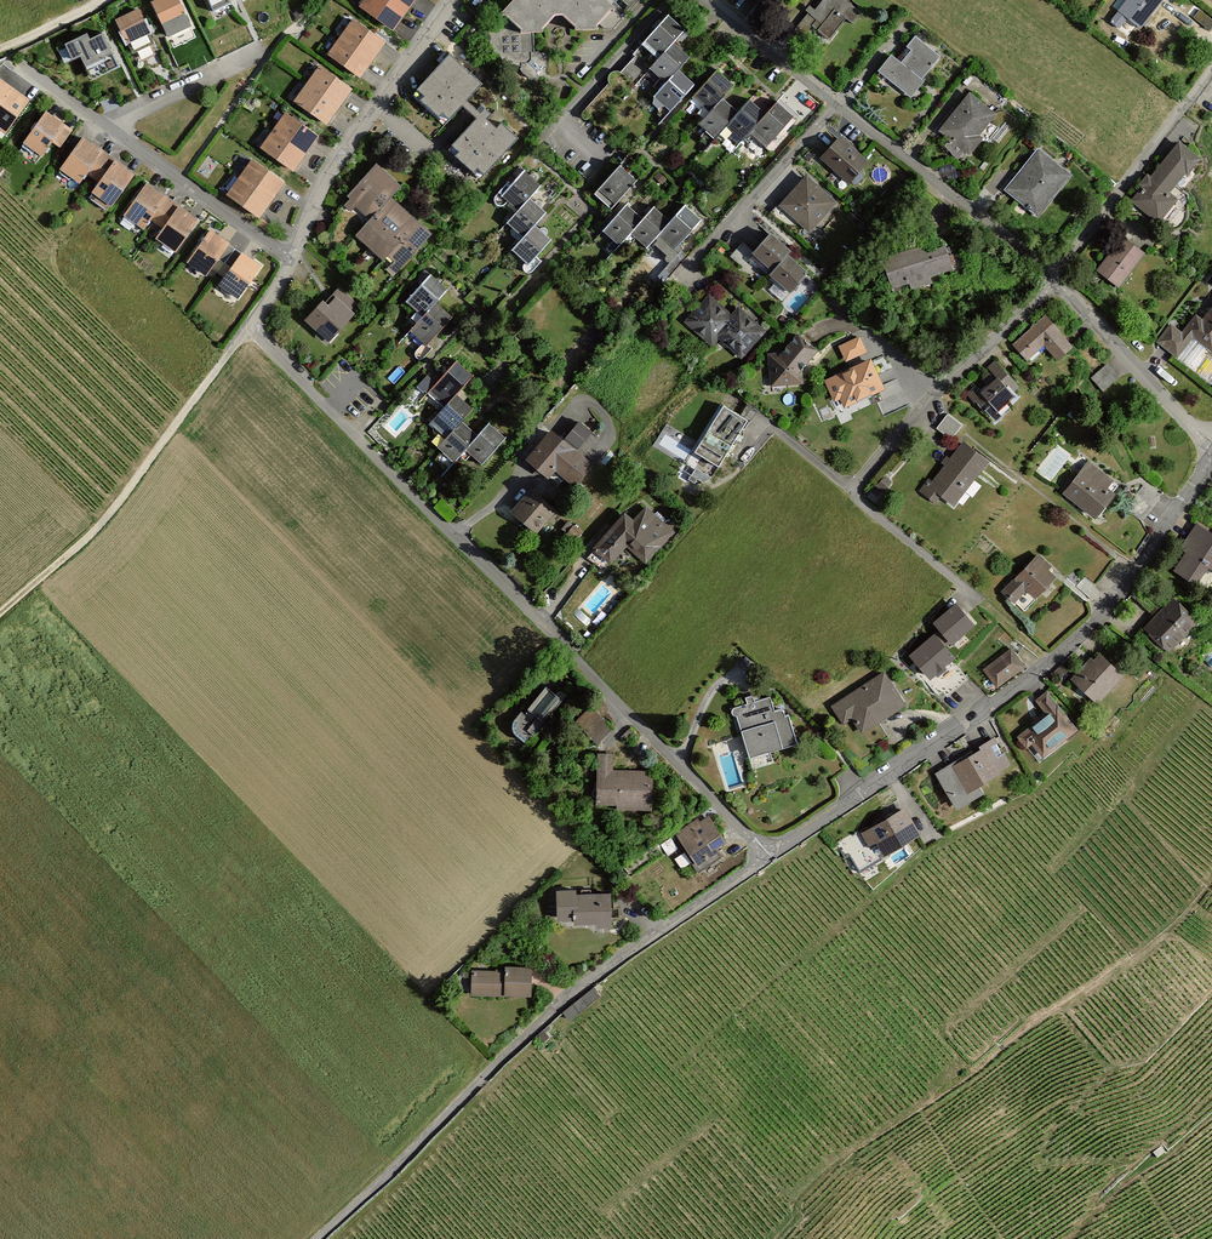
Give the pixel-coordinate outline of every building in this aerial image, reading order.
[(155,3),(169,35),(188,27),(177,0),(162,0),(155,3)] [(213,11),(230,3),(229,0),(208,0),(213,11)] [(357,7),(394,33),(417,0),(362,0),(357,7)] [(499,12),(520,32),(543,32),(553,18),(560,18),(572,31),(596,32),(615,11),(604,0),(510,0),(499,12)] [(846,0),(823,0),(815,10),(808,5),(803,11),(807,14),(793,31),(820,53),(847,21),(853,26),(863,14),(846,0)] [(1167,0),(1127,0),(1109,22),(1121,32),(1129,21),(1142,31),(1167,0)] [(137,10),(114,19),(124,43),(147,34),(137,10)] [(670,17),(641,46),(656,61),(675,42),(685,32),(670,17)] [(328,53),(363,79),(385,48),(350,22),(328,53)] [(87,33),(65,44),(72,61),(80,57),(90,78),(119,66),(104,33),(90,39),(87,33)] [(892,55),(874,75),(906,102),(942,60),(915,37),(905,48),(911,52),(902,62),(892,55)] [(656,61),(645,71),(662,88),(680,71),(692,59),(675,42),(656,61)] [(447,57),(412,96),(445,126),(461,109),(472,119),(446,148),(483,181),(519,142),(498,123),(494,127),(485,118),(490,113),(483,107),(479,112),(467,101),(480,87),(447,57)] [(317,68),(293,103),(327,129),(350,95),(317,68)] [(662,88),(653,97),(668,112),(695,86),(680,71),(662,88)] [(717,72),(689,101),(706,117),(723,99),(733,88),(717,72)] [(0,82),(0,128),(7,133),(29,103),(0,82)] [(999,116),(968,92),(936,131),(967,156),(999,116)] [(706,117),(696,127),(712,142),(727,127),(739,114),(723,99),(706,117)] [(727,127),(742,142),(752,131),(767,116),(751,102),(739,114),(727,127)] [(767,116),(752,131),(770,148),(795,122),(778,105),(767,116)] [(71,130),(45,112),(21,146),(39,158),(51,140),(60,146),(71,130)] [(283,115),(261,149),(293,174),(316,140),(283,115)] [(841,135),(820,157),(851,191),(865,177),(860,172),(868,161),(841,135)] [(135,176),(79,138),(57,169),(78,184),(85,175),(97,183),(89,193),(112,209),(135,176)] [(1148,172),(1128,198),(1158,228),(1179,200),(1172,193),(1202,159),(1179,140),(1151,177),(1148,172)] [(1071,177),(1038,145),(1005,190),(1040,220),(1071,177)] [(250,161),(226,194),(260,219),(283,186),(250,161)] [(399,187),(374,166),(342,204),(366,225),(391,197),(399,187)] [(617,166),(596,189),(615,210),(635,184),(617,166)] [(523,173),(500,198),(516,214),(539,189),(523,173)] [(806,173),(776,204),(810,239),(838,204),(806,173)] [(196,219),(143,183),(121,217),(142,231),(149,221),(160,228),(152,239),(173,253),(196,219)] [(433,233),(391,197),(366,225),(356,236),(399,273),(433,233)] [(516,214),(506,224),(521,240),(533,226),(545,214),(529,200),(516,214)] [(625,204),(601,232),(617,249),(629,234),(641,219),(625,204)] [(668,222),(657,236),(674,256),(702,223),(684,205),(668,222)] [(641,219),(629,234),(645,251),(657,236),(668,222),(652,207),(641,219)] [(521,240),(511,252),(528,267),(549,242),(533,226),(521,240)] [(228,243),(209,230),(186,262),(205,275),(228,243)] [(743,243),(731,257),(756,287),(766,276),(786,254),(789,251),(769,231),(751,251),(743,243)] [(945,236),(883,259),(892,299),(955,273),(945,236)] [(1123,237),(1096,272),(1118,291),(1143,255),(1123,237)] [(261,268),(240,253),(218,285),(239,300),(261,268)] [(786,254),(766,276),(787,297),(807,274),(786,254)] [(429,275),(404,301),(421,318),(437,303),(447,293),(429,275)] [(322,301),(305,320),(331,343),(354,317),(349,313),(357,304),(339,288),(325,304),(322,301)] [(710,293),(683,325),(711,353),(721,342),(741,363),(766,332),(739,306),(732,315),(710,293)] [(421,318),(409,331),(426,347),(453,319),(437,303),(421,318)] [(1201,320),(1196,315),(1194,320),(1181,309),(1159,343),(1180,360),(1193,341),(1211,354),(1211,306),(1201,320)] [(1046,316),(1013,344),(1028,364),(1044,347),(1057,363),(1072,346),(1046,316)] [(817,352),(796,331),(780,353),(768,352),(769,389),(803,386),(803,371),(817,352)] [(861,337),(840,347),(845,363),(866,354),(861,337)] [(872,357),(824,380),(833,408),(841,404),(844,412),(885,393),(872,357)] [(996,360),(969,393),(997,428),(1011,411),(1008,406),(1021,390),(996,360)] [(1108,362),(1093,376),(1106,390),(1121,376),(1108,362)] [(455,364),(429,396),(444,409),(457,395),(471,381),(455,364)] [(417,385),(425,392),(437,377),(430,371),(417,385)] [(444,409),(429,423),(444,440),(462,422),(471,412),(457,395),(444,409)] [(746,423),(720,408),(693,455),(720,470),(746,423)] [(948,416),(933,434),(948,447),(961,428),(948,416)] [(444,440),(435,449),(451,465),(464,450),(475,437),(462,422),(444,440)] [(521,459),(544,481),(556,469),(576,488),(597,466),(554,425),(521,459)] [(475,437),(464,450),(482,468),(504,444),(486,427),(475,437)] [(929,478),(919,493),(937,508),(942,500),(954,511),(990,465),(964,442),(951,460),(946,457),(941,463),(945,467),(934,483),(929,478)] [(1088,460),(1063,492),(1094,518),(1117,487),(1088,460)] [(538,534),(557,512),(531,489),(511,512),(538,534)] [(643,565),(674,533),(646,507),(636,517),(626,507),(589,545),(611,566),(627,550),(643,565)] [(1174,571),(1198,588),(1209,570),(1211,571),(1211,533),(1197,522),(1181,548),(1186,553),(1174,571)] [(1034,551),(1000,593),(1028,616),(1062,575),(1034,551)] [(1173,598),(1144,630),(1170,655),(1198,624),(1173,598)] [(956,605),(934,624),(953,645),(974,627),(956,605)] [(933,636),(910,656),(930,680),(953,661),(933,636)] [(1014,648),(981,673),(994,690),(1027,665),(1014,648)] [(1071,681),(1099,708),(1128,678),(1099,651),(1071,681)] [(884,672),(830,707),(845,730),(857,722),(864,734),(906,707),(884,672)] [(521,711),(509,726),(525,744),(561,705),(544,687),(524,715),(521,711)] [(730,702),(749,765),(801,749),(782,687),(730,702)] [(1047,718),(1020,738),(1039,765),(1083,733),(1050,688),(1034,700),(1047,718)] [(575,722),(595,743),(612,728),(591,706),(575,722)] [(993,736),(950,770),(973,799),(1016,765),(993,736)] [(652,813),(652,771),(613,772),(613,753),(594,753),(595,814),(652,813)] [(905,805),(860,834),(880,863),(924,834),(905,805)] [(675,837),(700,873),(734,851),(709,814),(675,837)] [(609,934),(610,893),(557,892),(556,933),(609,934)] [(530,969),(472,970),(470,1000),(530,1003),(530,969)] [(582,1008),(600,993),(595,987),(577,1002),(582,1008)]
